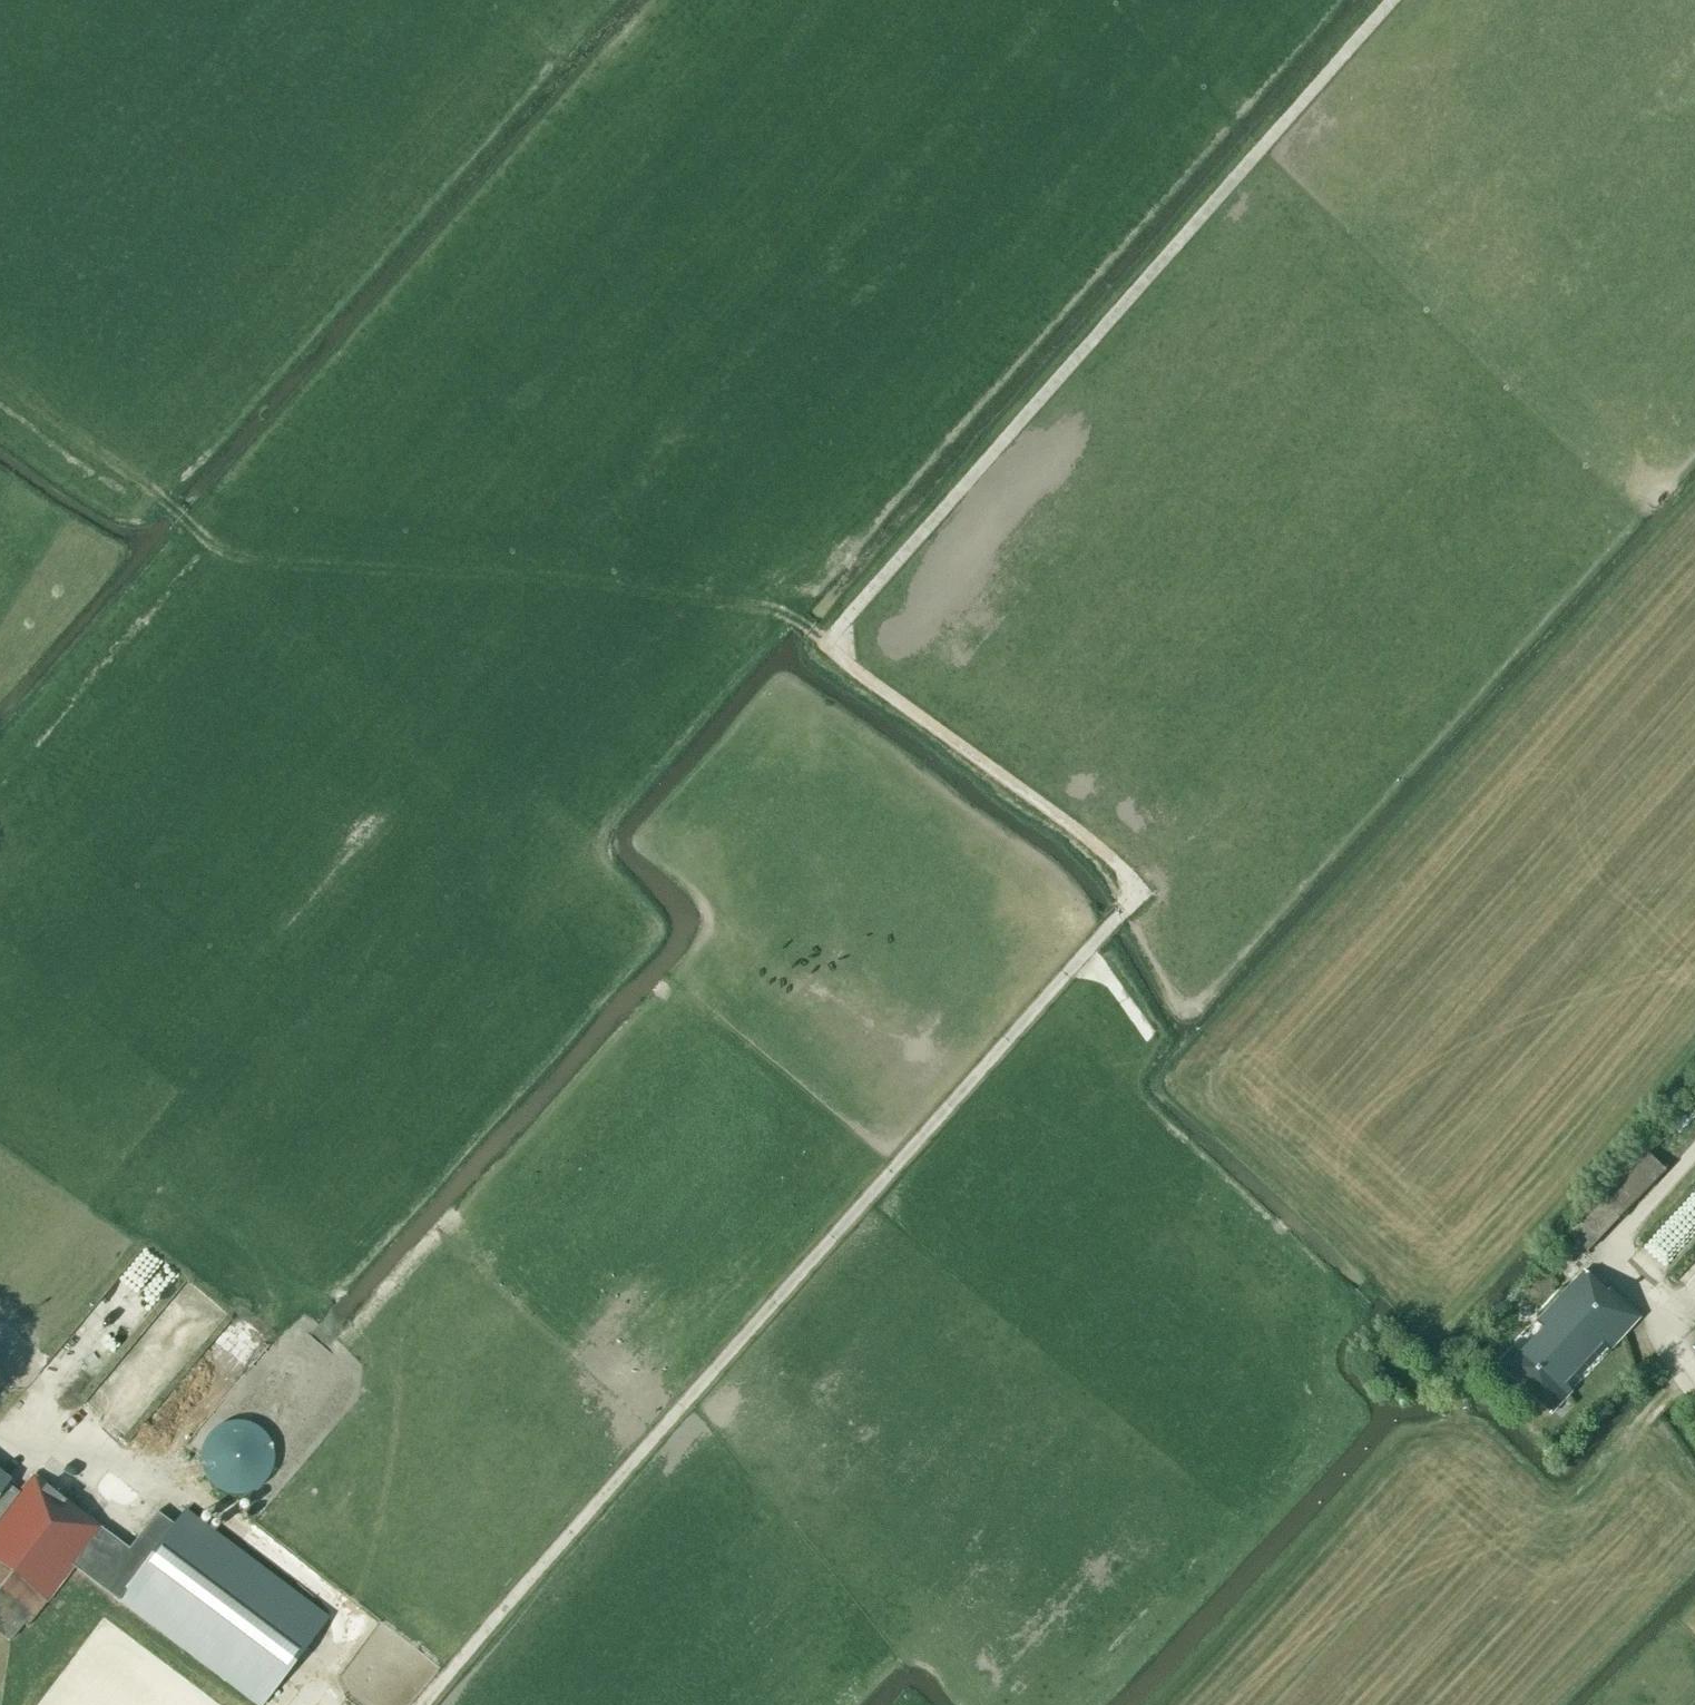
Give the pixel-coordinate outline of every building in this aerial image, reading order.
[(1576,1218),(1578,1221),(1567,1233),(1588,1253),(1666,1170),(1642,1148),(1576,1218)] [(1513,1348),(1498,1365),(1552,1415),(1572,1393),(1573,1393),(1574,1392),(1572,1390),(1571,1391),(1564,1384),(1601,1344),(1609,1351),(1608,1351),(1610,1353),(1612,1352),(1611,1351),(1641,1318),(1610,1290),(1607,1294),(1590,1279),(1591,1278),(1583,1271),(1539,1321),(1538,1320),(1537,1321),(1547,1330),(1523,1356),(1518,1351),(1515,1349),(1516,1348),(1513,1346),(1512,1347),(1513,1348)] [(223,1425),(216,1428),(210,1433),(206,1438),(202,1445),(200,1452),(200,1459),(200,1467),(202,1474),(206,1480),(210,1486),(216,1490),(223,1494),(230,1496),(237,1497),(244,1496),(251,1494),(258,1490),(264,1486),(268,1480),(272,1474),(274,1467),(275,1459),(274,1452),(272,1445),(268,1438),(264,1433),(258,1428),(251,1425),(244,1422),(237,1422),(230,1422),(223,1425)] [(11,1483),(0,1475),(0,1496),(11,1483)] [(74,1567),(257,1704),(263,1704),(328,1618),(186,1510),(146,1564),(102,1531),(102,1530),(51,1491),(48,1495),(30,1480),(0,1520),(0,1635),(10,1643),(24,1625),(28,1628),(74,1567)]
